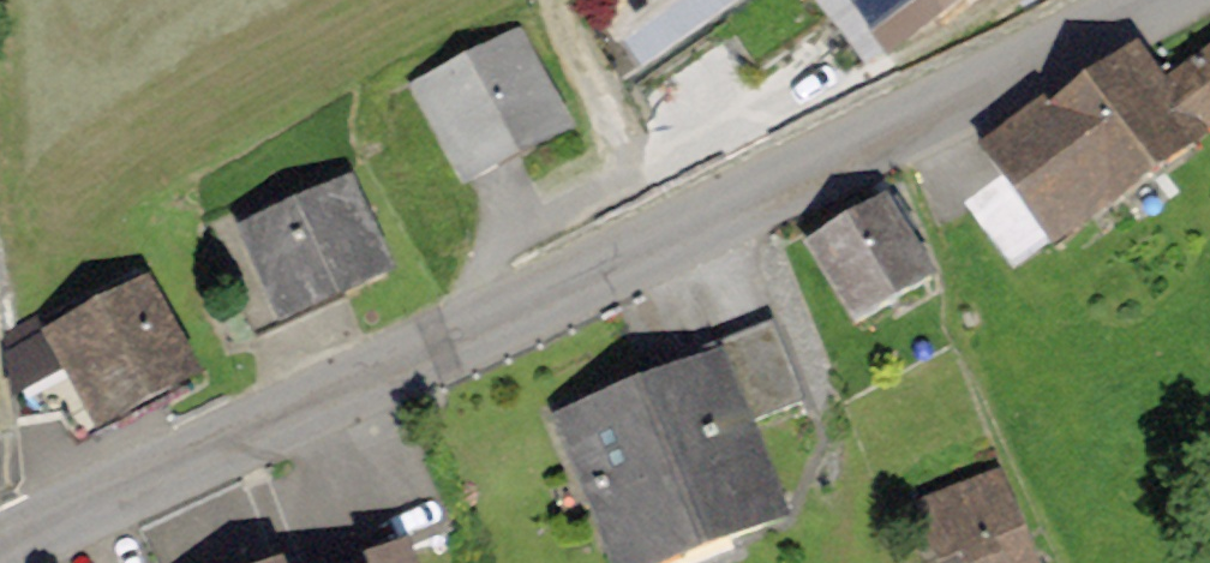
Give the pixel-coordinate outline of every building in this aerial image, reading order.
[(892,64),(977,0),(845,0),(892,64)] [(412,93),(466,193),(577,133),(523,33),(412,93)] [(1051,110),(1120,206),(1209,141),(1209,54),(1170,84),(1141,44),(1051,110)] [(1120,206),(1051,110),(1043,99),(978,146),(1000,175),(965,200),(1021,277),(1120,206)] [(236,233),(279,334),(393,285),(349,184),(236,233)] [(889,202),(804,249),(853,337),(938,290),(889,202)] [(44,337),(97,441),(203,386),(150,283),(44,337)] [(713,346),(720,361),(750,431),(806,407),(769,322),(713,346)] [(97,441),(44,337),(5,356),(16,428),(65,424),(79,447),(97,441)] [(553,430),(608,562),(690,562),(788,522),(750,431),(720,361),(553,430)] [(918,509),(940,562),(1036,562),(1001,476),(918,509)] [(412,543),(368,562),(420,562),(412,543)]
